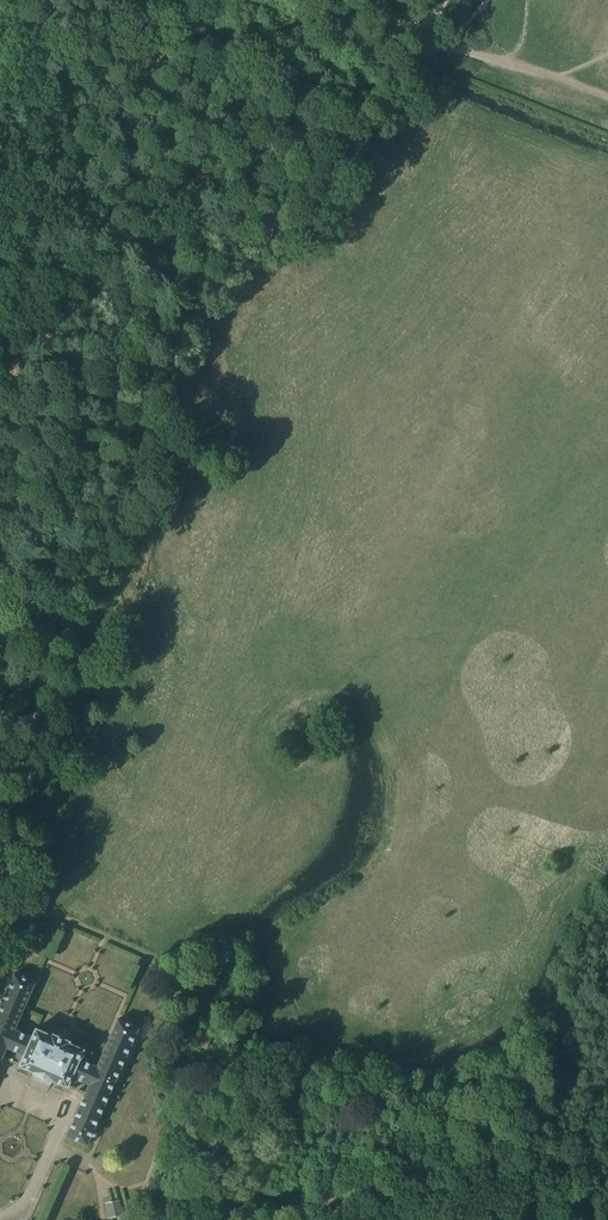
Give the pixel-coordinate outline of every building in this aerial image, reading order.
[(89,1085),(67,1136),(87,1145),(139,1028),(118,1018),(106,1044),(97,1065),(82,1058),(86,1048),(36,1027),(32,1036),(16,1029),(25,1008),(36,983),(15,973),(0,1008),(0,1064),(7,1048),(24,1054),(19,1065),(69,1088),(73,1078),(89,1085)] [(203,1031),(197,1046),(206,1050),(213,1035),(203,1031)] [(123,1215),(119,1200),(105,1203),(109,1219),(123,1215)]
